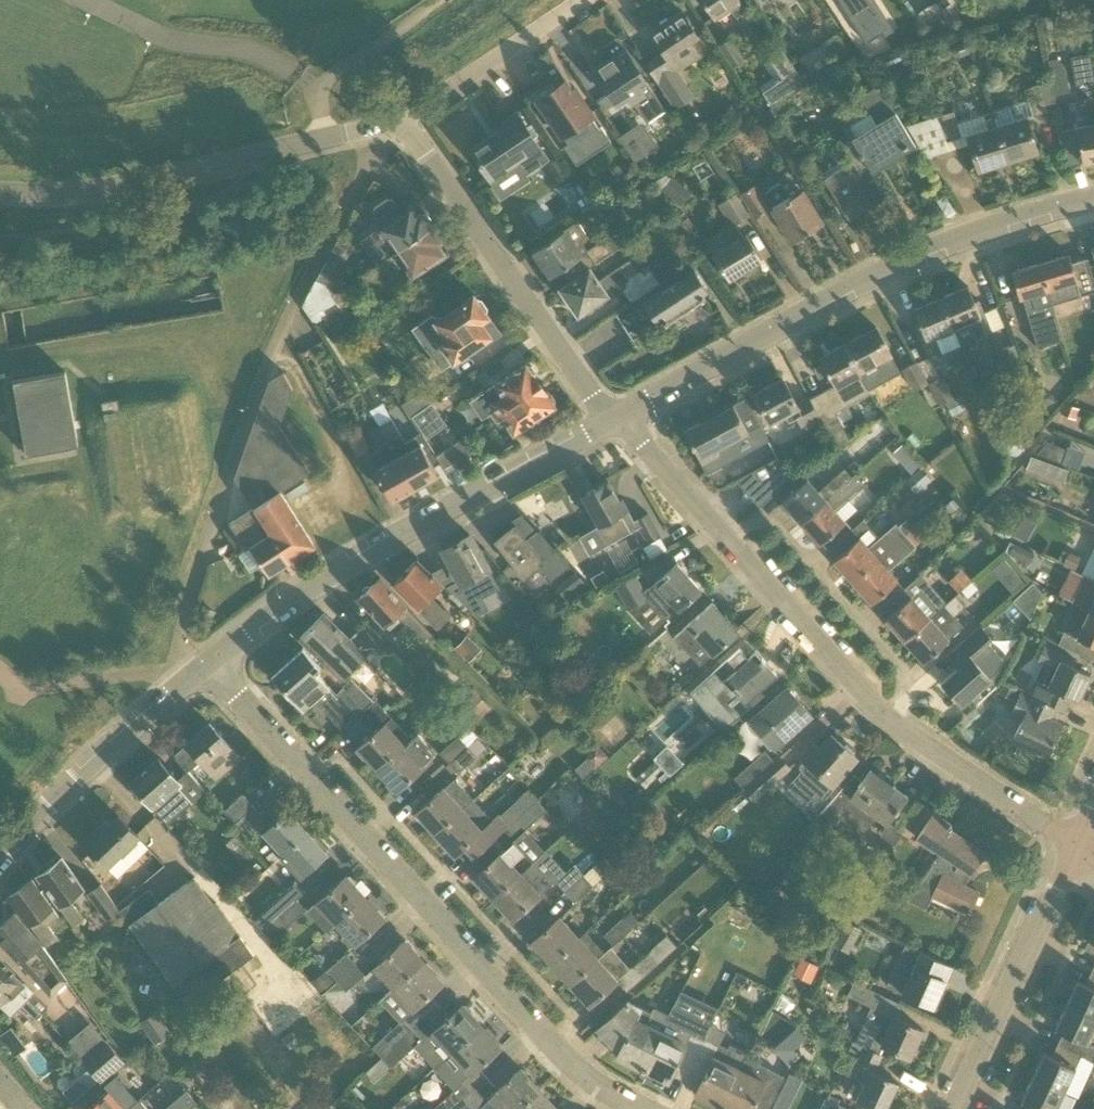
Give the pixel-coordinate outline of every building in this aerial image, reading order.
[(740,0),(703,0),(715,18),(731,7),(738,18),(747,12),(740,1),(741,1),(740,0)] [(849,14),(869,1),(868,0),(840,0),(849,14)] [(699,37),(688,21),(688,22),(681,12),(651,33),(665,54),(647,66),(659,84),(701,56),(692,42),(699,37)] [(731,68),(744,60),(732,39),(718,47),(731,68)] [(779,74),(759,87),(771,106),(791,93),(792,95),(807,85),(785,50),(770,60),(779,74)] [(646,79),(634,62),(633,63),(634,64),(628,69),(618,54),(594,71),(617,105),(628,98),(634,107),(636,106),(648,123),(666,110),(648,83),(646,84),(644,80),(646,79)] [(1091,54),(1072,58),(1078,90),(1084,89),(1090,126),(1077,128),(1083,163),(1093,161),(1093,70),(1091,54)] [(1053,94),(1069,91),(1063,66),(1048,69),(1051,82),(1050,82),(1053,94)] [(520,112),(538,100),(562,137),(593,117),(581,98),(577,101),(565,82),(557,88),(552,79),(515,104),(520,112)] [(1058,109),(1053,94),(1050,82),(1025,90),(1034,117),(1058,109)] [(853,162),(825,179),(848,218),(877,200),(861,174),(903,148),(904,149),(908,146),(908,145),(913,142),(878,86),(860,97),(877,124),(842,146),(853,162)] [(791,96),(765,111),(783,140),(785,145),(795,139),(792,135),(781,117),(798,107),(808,101),(801,90),(791,96)] [(995,117),(987,120),(985,114),(957,123),(954,112),(907,127),(925,157),(970,143),(979,171),(1009,161),(995,117)] [(548,159),(542,150),(518,114),(504,123),(509,131),(500,136),(498,134),(472,151),(492,182),(518,166),(524,175),(548,159)] [(1027,117),(1006,124),(1003,115),(995,117),(1009,161),(1038,152),(1027,117)] [(619,137),(636,163),(659,148),(642,122),(619,137)] [(559,158),(546,167),(553,179),(566,171),(559,158)] [(662,191),(676,201),(686,187),(673,177),(662,191)] [(822,223),(803,192),(797,182),(784,190),(780,185),(766,194),(794,240),(822,223)] [(741,194),(756,218),(769,210),(754,186),(741,194)] [(718,205),(730,225),(748,213),(735,194),(718,205)] [(382,225),(378,228),(385,238),(384,244),(392,255),(434,229),(431,225),(432,221),(428,215),(424,215),(422,212),(418,214),(411,204),(402,211),(394,200),(387,198),(375,207),(374,214),(382,225)] [(617,232),(604,241),(604,240),(588,251),(583,244),(590,239),(578,221),(535,251),(552,276),(560,271),(568,282),(595,264),(625,244),(617,232)] [(714,254),(729,280),(734,277),(735,279),(745,273),(744,271),(762,259),(747,234),(743,236),(735,223),(707,241),(715,253),(714,254)] [(434,229),(392,255),(399,266),(406,267),(413,277),(446,254),(439,244),(443,242),(441,239),(442,235),(438,229),(434,229)] [(1052,299),(1068,294),(1069,300),(1086,295),(1088,301),(1093,300),(1093,275),(1078,280),(1070,255),(1039,264),(1050,300),(1052,299)] [(621,286),(632,303),(650,290),(661,283),(649,266),(639,273),(631,260),(600,281),(591,268),(560,288),(562,291),(560,295),(566,303),(570,303),(579,315),(594,304),(598,306),(607,301),(606,296),(609,295),(609,294),(621,286)] [(1050,300),(1039,264),(1012,272),(1020,298),(1031,295),(1035,308),(1029,310),(1040,348),(1064,341),(1052,299),(1050,300)] [(666,323),(702,300),(705,297),(704,295),(709,291),(695,269),(679,279),(676,274),(650,290),(654,296),(619,319),(633,340),(664,321),(666,323)] [(334,292),(327,281),(318,278),(316,280),(306,302),(318,321),(324,318),(338,341),(355,330),(356,329),(334,292)] [(942,298),(954,328),(961,345),(992,332),(979,300),(975,302),(969,287),(942,298)] [(431,326),(442,342),(430,351),(444,369),(499,331),(486,313),(487,308),(481,300),(477,299),(474,295),(431,326)] [(935,337),(954,328),(942,298),(914,310),(920,325),(916,327),(930,358),(942,353),(935,337)] [(859,372),(860,372),(879,361),(886,374),(896,368),(890,356),(892,355),(877,327),(875,329),(876,331),(867,336),(865,334),(844,345),(859,372)] [(1013,344),(1001,350),(1010,372),(1023,366),(1013,344)] [(850,437),(836,412),(872,393),(860,372),(859,372),(844,345),(820,358),(836,386),(811,399),(820,417),(821,416),(837,445),(850,437)] [(497,420),(543,387),(536,376),(537,372),(533,366),(528,365),(527,363),(485,392),(496,409),(491,412),(497,420)] [(915,391),(927,385),(917,363),(904,369),(915,391)] [(66,372),(14,381),(28,455),(79,446),(66,372)] [(277,558),(282,567),(315,547),(281,493),(311,473),(280,426),(293,389),(284,372),(270,380),(235,478),(255,508),(254,508),(281,555),(277,558)] [(940,405),(954,398),(942,376),(929,384),(940,405)] [(798,405),(783,378),(754,394),(770,423),(786,415),(790,422),(797,418),(802,426),(820,417),(811,399),(810,398),(798,405)] [(417,381),(397,396),(403,404),(422,390),(417,381)] [(543,387),(497,420),(502,428),(507,425),(514,435),(556,407),(555,405),(556,400),(552,395),(547,394),(543,387)] [(1000,437),(1019,429),(1003,388),(998,390),(984,396),(994,421),(1000,437)] [(411,416),(431,403),(422,390),(403,404),(411,416)] [(760,426),(761,426),(746,398),(733,406),(733,407),(704,423),(703,422),(686,431),(692,442),(691,443),(702,465),(708,474),(742,456),(741,455),(734,440),(760,426)] [(118,400),(101,403),(103,414),(120,412),(118,400)] [(411,416),(427,439),(447,425),(431,403),(411,416)] [(435,467),(417,437),(406,443),(401,434),(400,435),(391,420),(381,426),(414,488),(439,474),(435,467)] [(393,500),(414,488),(381,426),(370,432),(379,447),(378,447),(383,456),(371,462),(393,500)] [(345,435),(357,457),(372,449),(359,427),(345,435)] [(438,457),(441,463),(445,468),(469,454),(461,440),(438,457)] [(1064,464),(1070,450),(1049,442),(1038,453),(1064,464)] [(1030,456),(1026,469),(1042,475),(1047,463),(1030,456)] [(736,479),(760,507),(791,480),(779,458),(768,463),(767,462),(756,467),(757,469),(736,479)] [(782,501),(801,523),(853,477),(845,469),(819,492),(808,479),(782,501)] [(906,483),(896,472),(877,489),(887,500),(906,483)] [(820,544),(823,542),(846,522),(836,511),(866,485),(856,474),(853,477),(801,523),(820,544)] [(648,513),(635,521),(623,499),(620,501),(609,481),(582,496),(605,537),(602,539),(606,546),(641,526),(648,540),(660,533),(648,513)] [(915,494),(906,483),(887,500),(897,511),(915,494)] [(269,576),(282,567),(277,558),(281,555),(254,508),(231,523),(248,550),(251,547),(269,576)] [(852,581),(912,528),(905,521),(898,527),(896,525),(869,548),(860,538),(834,560),(852,581)] [(494,540),(500,547),(513,564),(525,579),(540,566),(552,582),(571,567),(538,531),(527,539),(515,523),(513,526),(510,522),(494,531),(498,537),(494,540)] [(912,528),(852,581),(872,603),(898,581),(888,570),(915,546),(916,548),(926,540),(915,527),(913,529),(912,528)] [(497,607),(484,594),(484,593),(483,592),(497,584),(471,535),(444,550),(461,582),(452,592),(484,621),(497,607)] [(1032,570),(1043,552),(1028,543),(1018,561),(1032,570)] [(1093,549),(1082,574),(1093,580),(1093,549)] [(1082,557),(1070,552),(1064,566),(1075,571),(1082,557)] [(431,597),(443,585),(433,575),(434,574),(431,571),(430,572),(418,559),(394,583),(438,628),(450,616),(431,597)] [(992,571),(1001,581),(1013,570),(1004,560),(992,571)] [(629,611),(649,600),(667,620),(701,590),(678,563),(655,584),(656,584),(645,591),(636,576),(615,587),(629,611)] [(597,587),(610,579),(605,570),(591,577),(597,587)] [(962,570),(949,582),(959,594),(973,582),(962,570)] [(580,574),(558,581),(562,596),(584,589),(580,574)] [(905,641),(946,604),(920,575),(904,589),(911,598),(886,619),(905,641)] [(433,633),(381,577),(371,587),(367,587),(363,590),(363,595),(359,598),(386,626),(398,615),(424,641),(433,633)] [(1033,580),(1013,598),(1025,611),(1044,594),(1033,580)] [(1089,591),(1082,606),(1093,612),(1093,593),(1089,591)] [(946,604),(905,641),(924,662),(964,628),(954,617),(966,606),(956,595),(946,604)] [(688,625),(675,637),(700,665),(714,654),(739,632),(713,602),(688,625)] [(1082,606),(1069,633),(1066,632),(1060,644),(1093,661),(1093,612),(1082,606)] [(514,618),(523,633),(540,623),(530,608),(514,618)] [(351,639),(325,614),(300,639),(344,681),(385,638),(368,622),(351,639)] [(1004,660),(988,641),(992,638),(982,626),(949,655),(960,668),(943,683),(961,704),(997,673),(1004,660)] [(469,663),(482,650),(468,636),(455,649),(469,663)] [(1057,707),(1058,705),(1065,709),(1071,698),(1078,701),(1091,674),(1075,667),(1078,662),(1046,647),(1040,660),(1043,662),(1029,691),(1024,689),(1023,691),(1057,707)] [(292,698),(318,674),(316,672),(321,667),(304,648),(272,676),(292,698)] [(762,659),(756,653),(739,669),(729,658),(719,667),(728,678),(727,679),(737,691),(719,708),(734,724),(753,707),(747,700),(776,674),(763,659),(762,659)] [(337,695),(318,674),(292,698),(304,711),(316,701),(323,709),(337,695)] [(771,750),(812,714),(788,687),(779,695),(778,694),(775,697),(776,698),(761,711),(747,724),(759,737),(771,750)] [(342,731),(357,717),(365,711),(344,688),(337,695),(323,709),(342,731)] [(463,702),(451,689),(442,698),(455,710),(457,708),(463,702)] [(1049,724),(1057,707),(1023,691),(1011,717),(1022,722),(1014,738),(1049,754),(1061,729),(1049,724)] [(365,711),(357,717),(374,735),(359,749),(360,749),(379,770),(412,741),(411,739),(385,711),(386,711),(376,700),(365,711)] [(175,756),(189,772),(200,760),(218,779),(240,757),(210,724),(175,756)] [(412,741),(379,770),(397,789),(396,790),(397,791),(436,756),(427,745),(428,744),(418,733),(411,739),(412,741)] [(833,783),(856,756),(853,754),(855,752),(847,744),(845,746),(832,735),(820,748),(818,746),(805,760),(806,761),(799,768),(802,770),(788,786),(816,811),(827,798),(826,797),(836,786),(833,783)] [(450,764),(468,747),(459,737),(440,754),(450,764)] [(459,774),(478,757),(468,747),(450,764),(459,774)] [(735,779),(745,790),(776,762),(766,751),(735,779)] [(206,791),(189,772),(179,780),(159,758),(131,783),(169,825),(206,791)] [(744,791),(753,802),(790,769),(780,758),(776,762),(745,790),(744,791)] [(637,778),(648,790),(667,773),(656,761),(637,778)] [(873,771),(871,770),(863,781),(862,780),(859,785),(860,786),(855,793),(846,786),(820,813),(828,819),(835,812),(862,831),(878,815),(888,823),(887,823),(888,824),(908,796),(894,786),(891,791),(869,775),(873,771)] [(436,833),(475,801),(455,779),(417,813),(418,814),(418,813),(436,833)] [(475,859),(539,803),(528,791),(501,816),(500,815),(493,821),(475,801),(436,833),(455,854),(454,854),(455,855),(465,847),(475,859)] [(237,824),(254,808),(242,795),(225,812),(237,824)] [(524,853),(514,842),(547,811),(539,803),(475,859),(484,868),(475,877),(476,878),(494,898),(535,862),(534,862),(533,863),(532,862),(530,865),(521,855),(524,853)] [(237,824),(247,835),(264,818),(254,808),(237,824)] [(282,857),(308,833),(289,813),(290,812),(289,811),(265,833),(266,834),(266,833),(284,853),(280,856),(281,857),(282,857)] [(953,825),(934,814),(918,838),(935,849),(936,848),(942,852),(932,867),(920,887),(910,903),(925,913),(937,894),(968,913),(968,912),(971,914),(973,910),(971,909),(980,894),(961,882),(968,870),(973,873),(985,853),(949,830),(953,825)] [(107,868),(108,867),(118,877),(149,847),(120,817),(111,825),(113,826),(108,831),(102,825),(83,844),(107,868)] [(308,833),(282,857),(300,876),(299,877),(300,878),(327,853),(326,852),(326,853),(308,833)] [(71,903),(87,891),(63,858),(59,860),(58,859),(48,866),(50,867),(38,876),(74,926),(83,920),(71,903)] [(535,862),(494,898),(513,918),(512,919),(513,920),(554,883),(535,862)] [(566,893),(584,876),(575,866),(556,883),(566,893)] [(575,903),(593,886),(602,877),(593,867),(584,876),(566,893),(575,903)] [(338,924),(366,898),(348,878),(349,877),(347,876),(314,906),(323,916),(328,911),(338,924)] [(214,905),(195,878),(159,904),(150,890),(121,911),(138,936),(137,936),(138,939),(140,938),(153,956),(152,957),(153,959),(154,959),(166,975),(165,975),(166,978),(168,977),(187,1004),(255,956),(217,903),(214,905)] [(60,917),(53,908),(33,879),(31,881),(30,879),(18,888),(19,889),(10,895),(47,947),(59,939),(49,925),(60,917)] [(107,921),(118,912),(99,886),(88,895),(107,921)] [(263,930),(297,900),(288,890),(254,919),(263,930)] [(366,898),(338,924),(347,933),(342,938),(351,948),(385,917),(384,916),(383,917),(366,898)] [(279,917),(288,927),(307,911),(297,900),(263,930),(264,930),(279,917)] [(0,928),(0,941),(20,963),(21,962),(51,996),(68,980),(41,942),(40,943),(14,915),(0,928)] [(554,964),(588,935),(586,932),(579,938),(560,917),(533,942),(534,943),(535,942),(554,964)] [(604,935),(613,946),(633,929),(623,918),(604,935)] [(849,922),(841,934),(854,943),(862,931),(849,922)] [(572,984),(612,950),(610,948),(605,953),(588,935),(554,964),(572,984)] [(678,946),(672,941),(667,935),(633,966),(643,978),(678,946)] [(397,989),(425,963),(406,942),(407,941),(406,940),(372,970),(381,980),(386,976),(397,989)] [(953,968),(922,953),(905,946),(894,970),(911,977),(904,992),(917,999),(916,1000),(921,1002),(922,1001),(935,1007),(936,1006),(935,1005),(945,982),(946,982),(953,968)] [(612,950),(572,984),(590,1003),(589,1004),(590,1005),(630,970),(612,950)] [(337,981),(356,965),(346,955),(328,971),(337,981)] [(22,1004),(38,1019),(49,1007),(33,992),(34,992),(0,959),(0,1003),(12,1014),(22,1004)] [(425,963),(397,989),(406,998),(401,1002),(410,1012),(443,982),(442,980),(441,981),(425,963)] [(337,981),(347,992),(365,975),(356,965),(337,981)] [(337,981),(328,971),(314,981),(323,993),(337,981)] [(1092,973),(1086,985),(1078,981),(1067,1005),(1093,1018),(1093,974),(1092,973)] [(872,1007),(879,993),(855,982),(848,997),(872,1007)] [(617,1058),(643,1070),(671,1016),(654,1008),(652,1013),(629,1002),(598,1029),(620,1053),(617,1058)] [(423,1038),(414,1046),(435,1069),(445,1060),(482,1026),(464,1006),(465,1006),(464,1004),(453,1014),(430,1035),(424,1040),(423,1038)] [(1093,1031),(1093,1018),(1067,1005),(1056,1029),(1064,1033),(1058,1045),(1082,1056),(1090,1060),(1093,1052),(1093,1046),(1088,1044),(1093,1031)] [(671,1016),(643,1070),(645,1071),(668,1082),(669,1083),(673,1076),(680,1061),(694,1067),(707,1039),(714,1025),(697,1016),(676,1006),(671,1016)] [(862,1046),(865,1047),(880,1054),(884,1045),(910,1058),(923,1030),(895,1017),(894,1018),(879,1010),(862,1046)] [(156,1044),(173,1033),(158,1011),(141,1022),(156,1044)] [(380,1060),(414,1028),(405,1019),(371,1051),(380,1060)] [(125,1063),(108,1042),(91,1023),(68,1042),(85,1062),(84,1063),(101,1083),(125,1063)] [(445,1060),(435,1069),(454,1090),(462,1083),(461,1083),(468,1077),(478,1067),(502,1046),(500,1045),(499,1045),(482,1026),(445,1060)] [(777,1047),(791,1062),(812,1041),(798,1026),(777,1047)] [(380,1060),(389,1070),(423,1038),(414,1028),(380,1060)] [(2,1036),(15,1055),(25,1048),(12,1029),(2,1036)] [(707,1039),(694,1067),(707,1073),(699,1088),(696,1095),(698,1096),(719,1106),(721,1108),(747,1054),(731,1046),(729,1050),(720,1045),(707,1039)] [(1065,1093),(1082,1056),(1058,1045),(1052,1057),(1044,1053),(1033,1078),(1065,1093)] [(880,1054),(865,1047),(852,1076),(865,1083),(857,1101),(875,1108),(886,1108),(899,1083),(875,1072),(883,1055),(880,1054)] [(721,1108),(724,1108),(752,1108),(758,1097),(772,1104),(785,1077),(759,1064),(747,1054),(721,1108)] [(481,1108),(521,1108),(541,1091),(522,1070),(523,1069),(522,1069),(498,1090),(489,1098),(491,1100),(484,1107),(481,1108)] [(1065,1093),(1033,1078),(1022,1102),(1030,1105),(1028,1108),(1058,1108),(1065,1093)] [(116,1100),(129,1089),(122,1080),(88,1108),(123,1108),(116,1100)] [(434,1108),(457,1108),(473,1095),(462,1083),(454,1090),(434,1108)] [(198,1104),(187,1091),(166,1108),(191,1108),(198,1104)] [(521,1108),(557,1108),(541,1091),(521,1108)] [(457,1108),(481,1108),(484,1107),(473,1095),(457,1108)] [(825,1098),(820,1108),(849,1108),(825,1098)]
